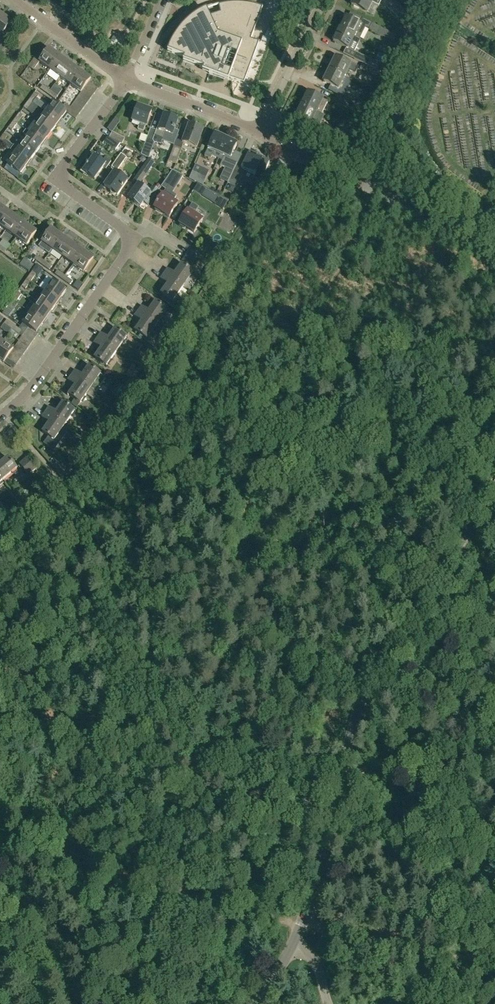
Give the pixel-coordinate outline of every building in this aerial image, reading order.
[(381,0),(354,0),(352,4),(367,12),(372,2),(379,6),(381,0)] [(393,1),(387,7),(399,19),(405,13),(393,1)] [(170,46),(168,52),(184,58),(183,61),(204,68),(203,71),(209,74),(224,79),(228,80),(229,78),(244,84),(259,43),(251,40),(263,8),(256,6),(248,4),(241,3),(233,3),(226,4),(219,6),(221,13),(209,17),(207,10),(201,12),(196,15),(192,19),(187,23),(183,27),(179,31),(176,36),(173,41),(170,46)] [(3,14),(0,18),(0,41),(4,36),(2,35),(12,21),(3,14)] [(346,16),(339,29),(354,36),(360,39),(366,27),(346,16)] [(385,30),(372,23),(369,29),(382,36),(385,30)] [(339,29),(333,41),(348,48),(352,42),(358,45),(361,39),(360,39),(354,36),(339,29)] [(43,56),(40,61),(51,69),(61,56),(50,48),(43,56)] [(34,70),(40,61),(43,56),(39,53),(29,66),(34,70)] [(370,60),(358,53),(355,59),(363,64),(367,65),(370,60)] [(61,77),(71,63),(61,56),(51,69),(61,77)] [(336,56),(330,68),(345,76),(348,70),(356,74),(359,68),(336,56)] [(71,63),(61,77),(71,84),(81,71),(71,63)] [(361,69),(375,76),(378,71),(367,65),(363,64),(361,69)] [(338,88),(345,76),(330,68),(323,81),(338,88)] [(85,88),(90,82),(92,79),(81,71),(71,84),(81,92),(85,88)] [(94,95),(99,89),(90,82),(85,88),(94,95)] [(48,94),(50,91),(43,86),(41,89),(48,94)] [(72,86),(64,97),(70,102),(79,91),(72,86)] [(85,88),(81,92),(81,94),(90,101),(94,95),(85,88)] [(50,91),(48,94),(56,100),(58,96),(50,91)] [(308,91),(302,103),(317,111),(322,113),(328,101),(308,91)] [(30,100),(33,103),(38,95),(35,93),(30,100)] [(90,101),(81,94),(76,100),(85,106),(90,101)] [(344,100),(349,102),(357,106),(360,101),(347,94),(344,100)] [(349,102),(344,100),(336,96),(333,102),(346,108),(349,102)] [(33,103),(30,100),(24,108),(27,110),(33,103)] [(85,106),(76,100),(72,105),(81,112),(85,106)] [(46,113),(59,123),(67,111),(62,107),(54,102),(46,113)] [(62,107),(67,111),(77,118),(81,112),(72,105),(71,106),(66,102),(62,107)] [(317,111),(302,103),(296,116),(311,123),(317,111)] [(146,126),(152,111),(138,106),(132,121),(140,124),(138,129),(143,131),(145,126),(146,126)] [(21,120),(29,124),(33,116),(25,112),(21,120)] [(14,121),(18,123),(23,116),(20,113),(14,121)] [(59,123),(46,113),(38,123),(51,133),(59,123)] [(162,145),(166,133),(173,135),(178,121),(164,116),(161,123),(159,122),(153,139),(158,140),(157,143),(162,145)] [(18,123),(14,121),(8,128),(12,131),(18,123)] [(51,133),(38,123),(31,133),(44,142),(51,133)] [(196,148),(203,130),(189,125),(182,142),(196,148)] [(110,138),(120,144),(122,144),(125,139),(113,132),(110,138)] [(44,142),(31,133),(23,143),(36,152),(44,142)] [(220,165),(233,171),(237,164),(231,161),(230,159),(237,144),(215,134),(210,146),(209,145),(204,155),(211,158),(214,151),(224,156),(220,165)] [(108,137),(104,142),(116,150),(120,144),(110,138),(108,137)] [(147,138),(141,154),(149,158),(155,143),(153,141),(147,138)] [(36,152),(23,143),(16,152),(29,162),(36,152)] [(174,146),(168,161),(176,164),(182,149),(174,146)] [(264,173),(269,162),(263,159),(263,157),(250,151),(245,161),(240,158),(228,183),(236,187),(244,171),(255,176),(258,170),(264,173)] [(29,162),(16,152),(7,164),(15,169),(20,173),(29,162)] [(117,171),(126,158),(121,154),(112,167),(117,171)] [(106,169),(111,161),(106,157),(102,162),(94,156),(88,165),(87,164),(86,166),(87,166),(83,171),(95,179),(103,167),(106,169)] [(143,168),(148,172),(155,163),(149,159),(143,168)] [(7,164),(4,168),(11,173),(15,169),(7,164)] [(198,184),(208,189),(215,176),(205,170),(198,184)] [(117,195),(127,181),(114,171),(104,186),(117,195)] [(173,181),(178,185),(183,176),(178,174),(173,181)] [(138,185),(128,198),(140,207),(143,202),(144,202),(148,205),(157,192),(158,190),(153,187),(152,188),(150,192),(149,192),(139,185),(138,184),(138,185)] [(193,191),(200,195),(205,188),(198,184),(193,191)] [(176,196),(173,193),(174,191),(168,187),(163,195),(163,194),(154,207),(169,217),(177,204),(173,201),(176,196)] [(187,210),(179,224),(194,233),(203,220),(202,219),(206,213),(198,208),(199,207),(193,203),(188,211),(187,210)] [(5,208),(0,215),(0,225),(6,229),(15,215),(5,208)] [(25,222),(15,215),(6,229),(16,236),(25,222)] [(27,244),(37,231),(25,222),(16,236),(27,244)] [(42,241),(53,249),(63,235),(52,228),(42,241)] [(63,256),(73,243),(63,235),(53,249),(63,256)] [(63,256),(73,263),(83,250),(73,243),(63,256)] [(6,250),(4,254),(12,260),(14,256),(6,250)] [(84,271),(94,258),(83,250),(73,263),(84,271)] [(183,260),(191,266),(197,257),(189,251),(183,260)] [(34,259),(41,264),(44,261),(37,256),(34,259)] [(44,261),(41,264),(50,270),(52,267),(44,261)] [(183,287),(193,272),(181,264),(175,273),(168,268),(164,273),(174,280),(183,287)] [(28,279),(31,281),(36,274),(33,271),(28,279)] [(55,274),(62,279),(65,276),(58,271),(55,274)] [(173,301),(183,287),(174,280),(164,273),(161,278),(168,283),(161,293),(173,301)] [(73,281),(65,276),(62,279),(70,285),(73,281)] [(26,289),(31,281),(28,279),(22,287),(26,289)] [(44,292),(58,302),(67,290),(53,280),(44,292)] [(18,292),(13,300),(16,302),(21,295),(18,292)] [(51,312),(58,302),(44,292),(37,302),(51,312)] [(25,294),(20,300),(29,307),(34,302),(25,294)] [(164,298),(162,300),(172,307),(174,305),(164,298)] [(16,302),(13,300),(7,307),(11,310),(16,302)] [(142,306),(138,311),(150,319),(157,324),(167,310),(155,301),(148,311),(142,306)] [(30,313),(44,322),(51,312),(37,302),(30,313)] [(147,339),(157,324),(150,319),(138,311),(135,315),(142,320),(135,330),(147,339)] [(37,332),(44,322),(30,313),(23,323),(29,327),(37,332)] [(5,324),(12,329),(14,325),(7,320),(5,324)] [(14,325),(12,329),(19,334),(22,331),(14,325)] [(29,327),(26,332),(35,339),(39,334),(37,332),(29,327)] [(101,333),(98,337),(117,351),(127,337),(115,328),(108,338),(101,333)] [(22,337),(32,344),(35,339),(26,332),(22,337)] [(22,337),(19,342),(28,349),(32,344),(22,337)] [(107,365),(117,351),(98,337),(95,342),(102,347),(95,357),(107,365)] [(11,352),(14,349),(3,341),(0,345),(0,359),(4,362),(8,357),(11,352)] [(19,342),(15,347),(25,354),(28,349),(19,342)] [(14,349),(11,352),(21,359),(25,354),(15,347),(14,349)] [(17,364),(21,359),(11,352),(8,357),(17,364)] [(75,370),(72,375),(91,388),(101,373),(90,365),(83,375),(75,370)] [(98,392),(91,388),(72,375),(69,379),(76,384),(69,394),(81,402),(87,393),(94,398),(98,392)] [(46,412),(65,425),(75,410),(63,402),(56,412),(49,407),(46,412)] [(46,412),(43,417),(50,422),(43,431),(49,436),(45,443),(54,450),(69,429),(64,426),(65,425),(46,412)] [(4,479),(17,467),(8,456),(0,463),(0,475),(4,479)] [(75,461),(69,456),(63,463),(64,465),(58,471),(62,475),(75,461)] [(37,469),(27,457),(19,464),(29,475),(37,469)] [(13,516),(8,520),(13,525),(17,521),(13,516)]
